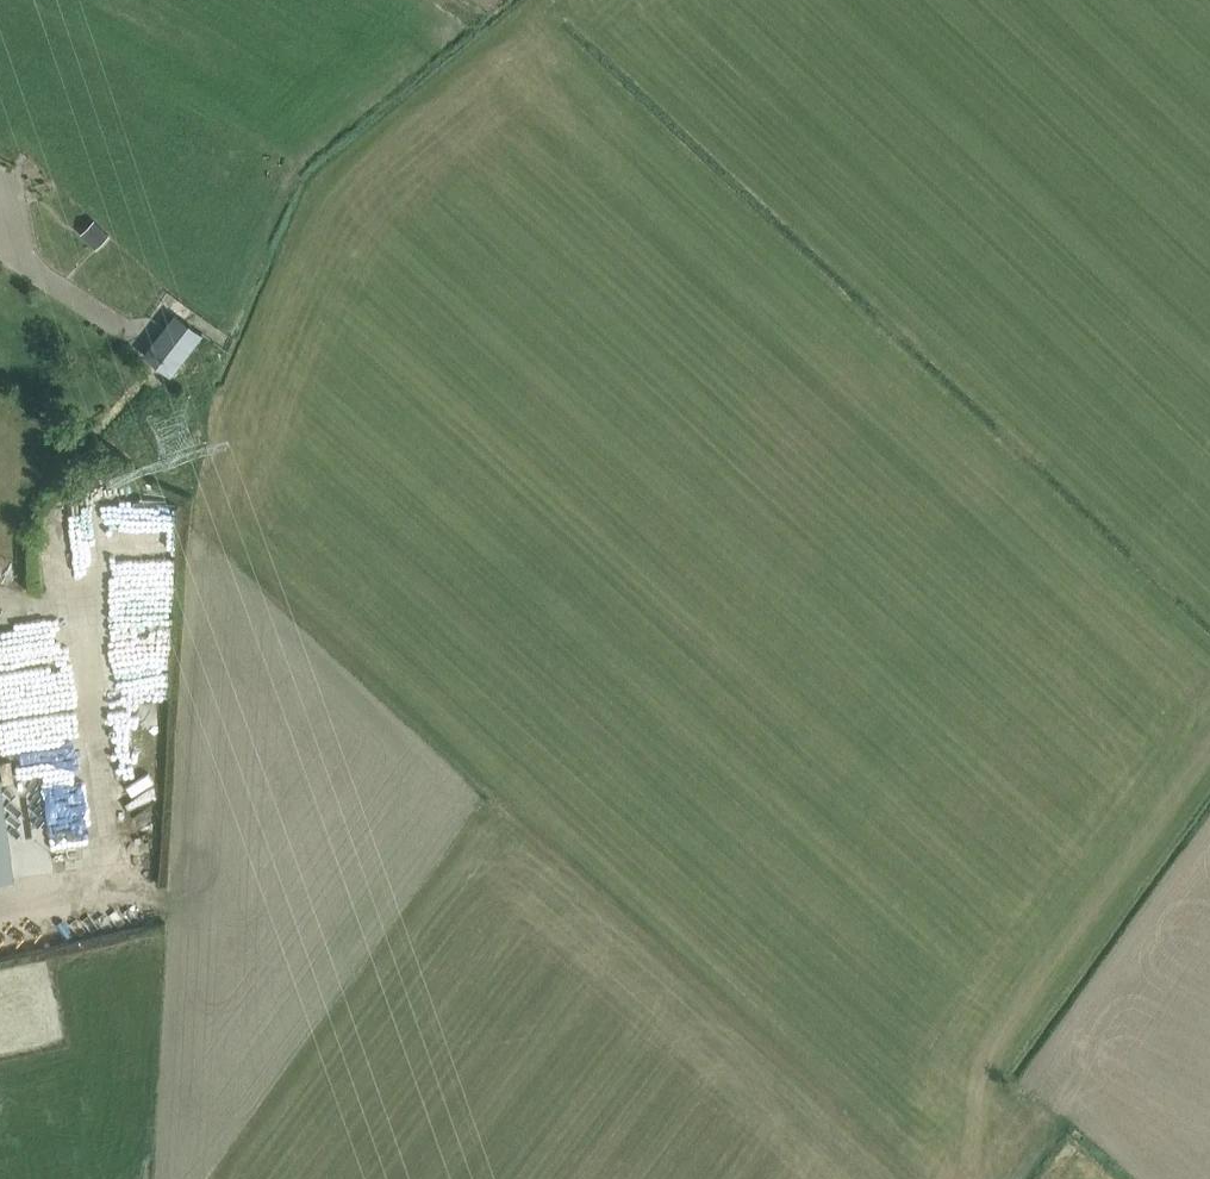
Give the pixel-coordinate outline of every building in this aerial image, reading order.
[(171,313),(141,353),(172,376),(202,336),(171,313)] [(146,651),(147,622),(122,621),(121,650),(146,651)] [(177,653),(178,625),(149,624),(148,652),(177,653)] [(118,692),(130,694),(134,668),(122,666),(118,692)] [(0,781),(0,880),(14,879),(0,781)]
